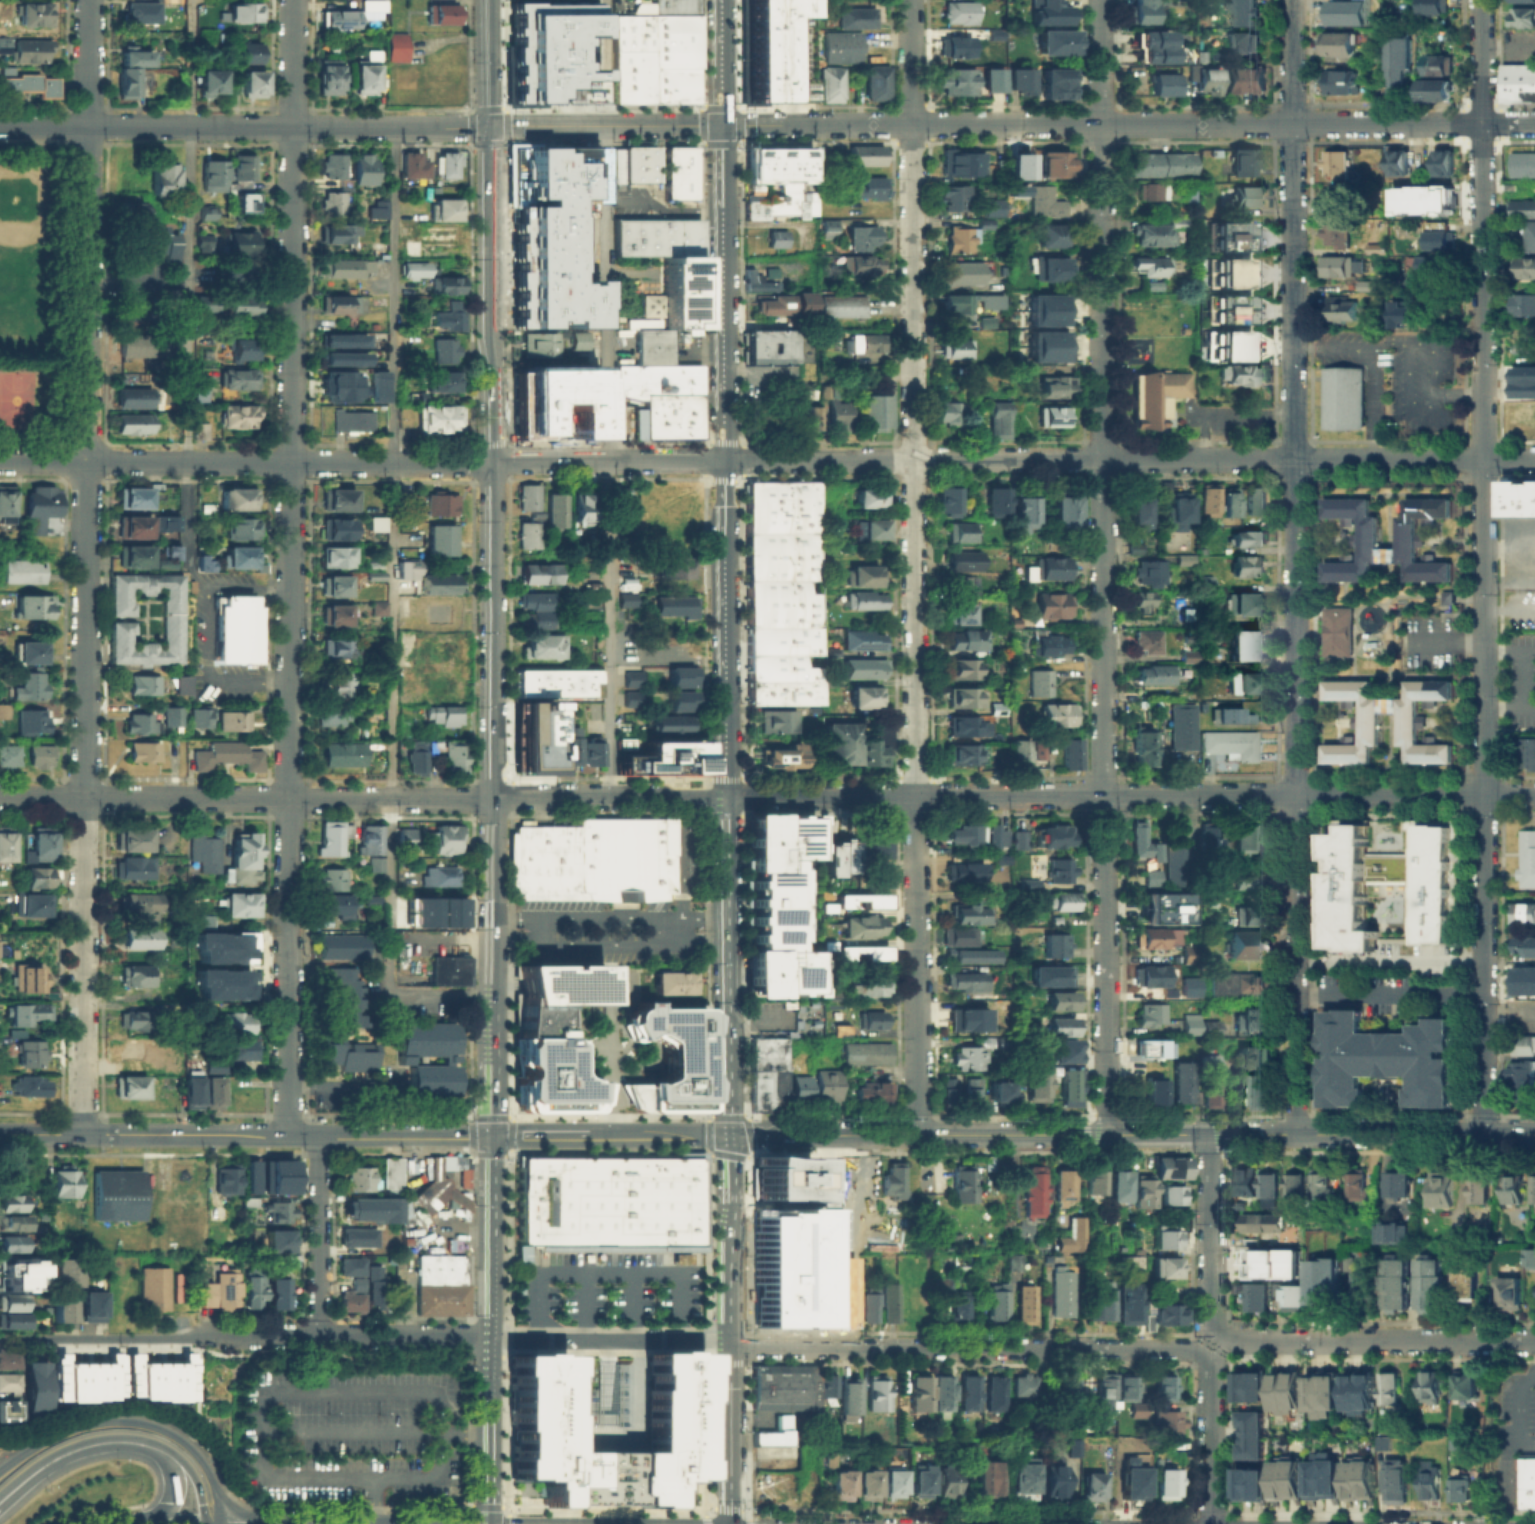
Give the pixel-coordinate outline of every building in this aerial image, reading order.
[(361,10),(361,0),(385,0),(385,10),(361,10)] [(596,102),(510,102),(509,1),(595,0),(596,102)] [(653,14),(653,0),(699,0),(699,13),(653,14)] [(745,101),(744,0),(803,0),(803,17),(782,17),(783,101),(745,101)] [(1039,5),(1039,0),(1059,0),(1059,5),(1066,4),(1066,21),(1049,21),(1047,22),(1043,22),(1041,21),(1030,21),(1030,9),(1035,9),(1035,5),(1039,5)] [(1134,22),(1134,0),(1155,0),(1154,22),(1134,22)] [(1192,8),(1192,0),(1205,0),(1205,8),(1192,8)] [(1228,24),(1228,0),(1255,0),(1255,24),(1228,24)] [(1415,13),(1415,0),(1448,0),(1448,13),(1415,13)] [(977,1),(977,23),(945,23),(945,1),(977,1)] [(124,2),(156,3),(156,21),(123,21),(124,2)] [(50,4),(50,23),(16,23),(16,4),(50,4)] [(460,4),(460,23),(428,22),(428,4),(460,4)] [(228,5),(256,5),(256,20),(228,20),(228,5)] [(874,9),(874,28),(838,28),(839,8),(874,9)] [(1358,9),(1357,25),(1332,25),(1332,9),(1358,9)] [(1513,9),(1534,9),(1534,24),(1513,24),(1513,9)] [(358,11),(358,26),(326,26),(326,10),(358,11)] [(652,31),(652,14),(653,14),(699,13),(700,31),(652,31)] [(652,49),(611,49),(611,14),(652,14),(652,31),(700,31),(700,48),(652,49)] [(1137,29),(1168,29),(1168,44),(1171,44),(1171,61),(1140,61),(1140,50),(1144,50),(1144,45),(1141,45),(1141,40),(1137,40),(1137,29)] [(1036,55),(1036,31),(1076,31),(1076,55),(1036,55)] [(1228,53),(1228,31),(1258,31),(1258,53),(1228,53)] [(214,42),(214,32),(225,32),(225,42),(214,42)] [(406,61),(386,60),(386,32),(406,32),(406,61)] [(862,32),(862,63),(824,63),(824,32),(862,32)] [(1353,34),(1353,55),(1322,55),(1322,34),(1353,34)] [(967,37),(972,37),(972,57),(940,57),(940,37),(967,37)] [(1390,38),(1407,38),(1407,96),(1389,96),(1390,38)] [(47,39),(47,59),(10,59),(10,39),(47,39)] [(238,44),(262,44),(262,61),(238,61),(238,44)] [(652,49),(700,48),(700,66),(698,66),(653,66),(652,49)] [(377,94),(356,94),(356,60),(367,60),(367,49),(381,49),(381,62),(377,62),(377,94)] [(652,49),(653,66),(653,84),(653,102),(611,103),(611,49),(652,49)] [(119,66),(119,50),(150,50),(150,66),(119,66)] [(1205,61),(1195,61),(1195,50),(1205,50),(1205,61)] [(1422,56),(1450,57),(1450,75),(1422,75),(1422,56)] [(340,59),(339,94),(318,94),(319,59),(340,59)] [(1500,96),(1534,96),(1534,62),(1500,62),(1500,96)] [(653,84),(653,66),(698,66),(698,84),(653,84)] [(115,98),(115,67),(134,67),(134,98),(115,98)] [(889,67),(889,99),(866,99),(866,67),(889,67)] [(1224,93),(1224,67),(1265,68),(1265,93),(1224,93)] [(842,68),(841,101),(819,101),(819,68),(842,68)] [(941,96),(942,68),(974,68),(974,96),(941,96)] [(1033,91),(1033,95),(1018,95),(1018,89),(1009,89),(1009,68),(1033,68),(1033,91)] [(1071,68),(1071,99),(1042,99),(1042,68),(1071,68)] [(1219,90),(1219,97),(1204,97),(1204,90),(1196,90),(1196,68),(1219,68),(1219,90)] [(209,97),(198,97),(198,69),(222,69),(221,93),(209,93),(209,97)] [(1151,94),(1177,94),(1177,71),(1151,71),(1151,94)] [(17,98),(0,98),(0,74),(47,75),(47,72),(56,72),(56,95),(45,95),(45,93),(17,93),(17,98)] [(986,89),(986,72),(1002,72),(1002,90),(986,89)] [(1320,85),(1320,72),(1357,72),(1357,93),(1326,93),(1326,85),(1320,85)] [(261,73),(261,95),(242,94),(242,73),(261,73)] [(784,100),(804,99),(803,76),(783,77),(784,100)] [(1447,81),(1447,99),(1418,99),(1418,81),(1447,81)] [(698,84),(698,102),(653,102),(653,84),(698,84)] [(657,182),(612,182),(611,147),(616,147),(621,147),(621,145),(657,144),(657,182)] [(766,145),(815,144),(815,149),(811,149),(811,157),(807,158),(807,181),(780,181),(765,181),(766,145)] [(695,172),(665,172),(664,145),(695,145),(695,172)] [(765,181),(744,181),(744,145),(766,145),(765,181)] [(510,146),(597,146),(597,202),(570,203),(571,279),(598,279),(598,329),(512,330),(511,330),(510,146)] [(882,146),(882,164),(850,164),(850,146),(882,146)] [(1250,177),(1229,177),(1229,149),(1259,149),(1259,169),(1250,169),(1250,177)] [(419,151),(419,160),(426,160),(426,178),(399,178),(400,151),(419,151)] [(437,151),(456,151),(456,177),(437,177),(437,151)] [(1404,151),(1404,174),(1388,174),(1388,151),(1404,151)] [(983,152),(983,175),(942,175),(942,152),(983,152)] [(1450,152),(1450,175),(1434,175),(1434,152),(1450,152)] [(1509,152),(1534,153),(1534,176),(1509,176),(1509,152)] [(1072,153),(1072,177),(1041,176),(1042,153),(1072,153)] [(1153,153),(1192,153),(1191,178),(1129,178),(1129,153),(1153,153)] [(1347,153),(1347,177),(1322,177),(1322,153),(1347,153)] [(232,181),(232,154),(251,154),(251,181),(232,181)] [(322,176),(322,154),(344,154),(344,177),(322,176)] [(374,155),(374,184),(352,184),(352,155),(374,155)] [(199,192),(199,160),(221,160),(220,192),(199,192)] [(173,163),(173,194),(150,194),(151,163),(173,163)] [(665,172),(695,172),(696,198),(665,198),(665,172)] [(853,185),(859,185),(859,179),(885,179),(885,198),(853,198),(853,185)] [(766,198),(766,193),(780,193),(780,181),(807,181),(816,181),(816,213),(807,213),(807,217),(796,217),(796,213),(767,213),(766,198)] [(1027,184),(1027,195),(1009,195),(1009,184),(1027,184)] [(1166,184),(1166,200),(1137,200),(1137,184),(1166,184)] [(1390,214),(1390,184),(1450,185),(1449,214),(1390,214)] [(939,199),(939,185),(965,186),(965,211),(940,211),(940,199),(939,199)] [(1033,186),(1053,186),(1053,201),(1066,201),(1066,215),(1033,215),(1033,186)] [(1257,187),(1257,206),(1232,206),(1232,187),(1257,187)] [(1347,188),(1347,213),(1321,213),(1321,187),(1347,188)] [(322,215),(322,191),(343,191),(343,216),(322,215)] [(232,210),(232,192),(253,192),(253,210),(232,210)] [(430,219),(430,197),(460,197),(460,219),(430,219)] [(767,213),(767,217),(744,218),(744,198),(766,198),(767,213)] [(982,215),(982,200),(1003,200),(1003,215),(982,215)] [(118,204),(141,204),(141,219),(118,219),(118,204)] [(1511,204),(1534,204),(1534,222),(1511,222),(1511,204)] [(163,220),(163,205),(177,205),(176,220),(163,220)] [(197,207),(212,207),(212,223),(197,222),(197,207)] [(662,217),(663,255),(612,255),(612,217),(662,217)] [(663,255),(662,217),(699,217),(699,254),(663,255)] [(980,228),(980,218),(991,218),(991,228),(980,228)] [(1171,223),(1171,218),(1184,218),(1184,228),(1169,228),(1169,234),(1173,234),(1173,246),(1133,245),(1133,223),(1171,223)] [(1520,220),(1521,231),(1524,231),(1524,252),(1534,252),(1534,220),(1520,220)] [(1249,221),(1249,236),(1202,236),(1202,221),(1249,221)] [(1345,245),(1345,249),(1334,249),(1334,245),(1325,244),(1325,221),(1347,221),(1347,245),(1345,245)] [(836,222),(836,234),(823,234),(823,222),(836,222)] [(1038,247),(1038,223),(1067,223),(1066,247),(1038,247)] [(177,259),(164,260),(164,252),(140,253),(139,225),(165,224),(165,233),(177,233),(177,259)] [(321,242),(321,224),(351,224),(351,242),(321,242)] [(420,254),(404,254),(404,240),(417,240),(417,224),(456,224),(456,244),(420,244),(420,254)] [(864,225),(864,229),(875,229),(875,242),(864,242),(864,251),(846,251),(846,225),(864,225)] [(947,228),(972,228),(971,251),(947,251),(947,228)] [(193,231),(209,231),(209,250),(193,250),(193,231)] [(785,232),(785,248),(769,248),(769,232),(785,232)] [(225,238),(225,233),(250,233),(250,254),(219,254),(219,238),(225,238)] [(1425,233),(1450,233),(1449,248),(1425,248),(1425,233)] [(1249,236),(1249,251),(1202,250),(1202,236),(1249,236)] [(1363,254),(1363,243),(1381,243),(1381,255),(1363,254)] [(682,292),(663,292),(663,255),(699,254),(699,266),(682,266),(682,292)] [(840,273),(840,255),(877,255),(877,273),(840,273)] [(1249,258),(1249,273),(1202,272),(1202,257),(1249,258)] [(1320,257),(1353,257),(1353,274),(1320,274),(1320,257)] [(155,259),(134,258),(132,290),(160,292),(161,268),(155,268),(155,259)] [(1070,258),(1070,279),(1032,279),(1032,258),(1070,258)] [(1133,258),(1169,258),(1169,276),(1133,275),(1133,258)] [(1416,258),(1449,258),(1449,270),(1416,270),(1416,258)] [(320,260),(369,260),(369,273),(356,273),(356,276),(320,276),(320,260)] [(427,276),(400,275),(400,261),(427,261),(427,276)] [(1514,262),(1534,262),(1534,283),(1514,283),(1514,262)] [(980,263),(980,284),(940,284),(940,263),(980,263)] [(247,265),(247,290),(223,290),(223,265),(247,265)] [(743,290),(778,289),(778,280),(769,280),(769,276),(778,276),(778,265),(764,266),(764,272),(753,273),(753,266),(742,266),(743,290)] [(699,266),(699,292),(682,292),(682,266),(699,266)] [(1249,273),(1249,287),(1202,287),(1202,272),(1249,273)] [(465,292),(429,293),(429,276),(465,275),(465,292)] [(1161,289),(1145,289),(1145,280),(1161,280),(1161,289)] [(1372,282),(1372,291),(1357,291),(1357,282),(1372,282)] [(663,292),(682,292),(699,292),(699,327),(672,327),(663,327),(663,292)] [(755,309),(755,298),(770,298),(770,293),(794,293),(795,313),(758,313),(758,312),(755,309)] [(1003,293),(974,294),(974,300),(979,299),(979,309),(1003,308),(1003,293)] [(972,310),(972,314),(953,314),(953,310),(939,310),(939,294),(972,294),(972,310)] [(1028,294),(1064,294),(1064,309),(1028,309),(1028,294)] [(1250,294),(1249,309),(1202,309),(1202,294),(1250,294)] [(193,311),(212,312),(213,296),(194,295),(193,311)] [(227,315),(256,315),(257,295),(227,295),(227,315)] [(320,296),(356,296),(356,312),(320,311),(320,296)] [(865,296),(865,317),(820,317),(821,296),(865,296)] [(1353,299),(1353,321),(1327,320),(1327,299),(1353,299)] [(1512,299),(1534,299),(1534,319),(1512,319),(1512,299)] [(1401,302),(1401,308),(1413,308),(1413,322),(1401,322),(1401,328),(1389,328),(1390,302),(1401,302)] [(460,303),(460,310),(460,325),(459,331),(445,331),(445,325),(434,325),(434,310),(445,310),(445,303),(460,303)] [(1028,309),(1064,309),(1064,325),(1028,325),(1028,309)] [(1249,309),(1249,324),(1202,323),(1202,309),(1249,309)] [(815,315),(815,328),(806,328),(806,315),(815,315)] [(978,316),(978,327),(993,327),(993,316),(978,316)] [(635,327),(663,327),(672,327),(672,363),(635,363),(635,327)] [(567,330),(585,330),(585,348),(568,348),(568,345),(567,330)] [(1028,330),(1064,330),(1064,345),(1028,345),(1028,330)] [(1250,330),(1250,345),(1202,345),(1202,330),(1250,330)] [(522,331),(522,355),(557,355),(557,354),(556,331),(522,331)] [(794,331),(794,364),(746,364),(746,331),(794,331)] [(366,346),(320,346),(320,333),(366,333),(366,346)] [(118,334),(162,334),(162,358),(118,358),(118,334)] [(850,335),(886,335),(886,352),(850,352),(850,335)] [(433,338),(454,339),(454,361),(433,361),(433,338)] [(249,339),(249,351),(256,351),(256,360),(229,360),(229,339),(249,339)] [(939,341),(972,341),(972,358),(939,358),(939,341)] [(1028,345),(1064,345),(1064,361),(1028,361),(1028,345)] [(1250,345),(1250,360),(1202,360),(1202,345),(1250,345)] [(366,364),(321,364),(321,351),(366,351),(366,364)] [(613,395),(635,399),(643,399),(643,407),(633,407),(634,437),(673,437),(672,409),(672,392),(672,363),(635,363),(613,363),(613,395)] [(672,363),(672,392),(701,392),(700,363),(672,363)] [(1514,397),(1534,396),(1534,364),(1513,364),(1514,397)] [(1322,366),(1322,427),(1363,427),(1362,365),(1322,366)] [(597,367),(512,367),(512,437),(597,437),(597,367)] [(1218,367),(1256,367),(1256,383),(1218,383),(1218,367)] [(254,369),(254,389),(218,388),(219,368),(254,369)] [(324,370),(353,370),(353,373),(354,373),(354,397),(353,397),(353,400),(324,401),(324,392),(321,392),(320,377),(324,377),(324,370)] [(369,401),(369,370),(385,370),(385,401),(369,401)] [(424,372),(455,372),(455,390),(424,390),(424,372)] [(1162,427),(1133,427),(1133,374),(1188,374),(1188,398),(1169,398),(1169,419),(1162,419),(1162,427)] [(1040,378),(1074,378),(1073,394),(1040,394),(1040,378)] [(819,397),(820,387),(835,387),(834,397),(819,397)] [(206,401),(194,401),(194,388),(206,388),(206,401)] [(115,390),(147,390),(147,407),(115,407),(115,390)] [(701,392),(672,392),(672,409),(701,409),(701,392)] [(856,426),(857,393),(888,394),(888,426),(856,426)] [(419,430),(415,430),(415,405),(419,405),(419,403),(455,403),(455,405),(460,405),(460,430),(455,430),(455,432),(419,431),(419,430)] [(826,431),(827,403),(847,403),(847,431),(826,431)] [(986,403),(1006,403),(1006,438),(986,438),(986,403)] [(956,405),(956,421),(936,421),(936,404),(956,405)] [(253,406),(253,427),(220,427),(220,406),(253,406)] [(1069,408),(1069,426),(1039,425),(1039,407),(1069,408)] [(816,408),(816,429),(803,429),(803,408),(816,408)] [(701,409),(672,409),(673,437),(701,437),(701,409)] [(331,431),(331,411),(367,411),(367,431),(331,431)] [(115,415),(147,415),(147,433),(115,433),(115,415)] [(204,423),(204,439),(192,439),(192,423),(204,423)] [(769,514),(746,514),(746,480),(793,479),(793,496),(769,497),(769,514)] [(800,531),(819,531),(819,538),(800,538),(800,559),(800,579),(807,579),(807,591),(801,591),(801,608),(801,617),(801,625),(820,625),(820,631),(801,632),(801,654),(801,665),(801,683),(802,697),(794,697),(794,684),(747,685),(747,680),(794,680),(794,630),(747,631),(747,626),(794,625),(794,612),(794,595),(793,578),(793,564),(793,548),(793,531),(793,513),(793,496),(793,479),(800,479),(800,531)] [(800,531),(800,479),(819,479),(819,531),(800,531)] [(1504,479),(1534,479),(1534,517),(1504,517),(1504,479)] [(1161,492),(1161,482),(1169,482),(1169,492),(1161,492)] [(147,505),(114,505),(114,483),(147,483),(147,505)] [(518,511),(518,483),(541,483),(541,511),(518,511)] [(1221,483),(1221,490),(1235,490),(1235,514),(1201,514),(1201,483),(1221,483)] [(50,484),(50,490),(58,490),(58,515),(58,533),(23,533),(23,490),(30,490),(30,484),(50,484)] [(399,495),(399,484),(408,484),(408,495),(399,495)] [(11,520),(0,520),(0,486),(11,486),(11,520)] [(220,486),(249,486),(249,506),(220,506),(220,486)] [(350,487),(350,508),(321,508),(322,487),(350,487)] [(629,488),(629,501),(635,501),(635,514),(629,514),(629,518),(614,518),(614,488),(629,488)] [(1263,488),(1263,513),(1246,513),(1246,488),(1263,488)] [(201,500),(201,489),(214,489),(214,500),(201,500)] [(853,507),(853,489),(881,489),(880,507),(853,507)] [(958,489),(957,511),(939,511),(939,489),(958,489)] [(982,516),(982,489),(1007,489),(1007,516),(982,516)] [(424,492),(454,492),(454,513),(424,512),(424,492)] [(572,519),(572,492),(588,492),(588,519),(572,519)] [(547,529),(547,493),(566,493),(565,529),(547,529)] [(1075,494),(1074,529),(1053,529),(1053,494),(1075,494)] [(1147,494),(1147,528),(1131,528),(1131,494),(1147,494)] [(1190,494),(1189,525),(1177,525),(1177,529),(1169,529),(1169,494),(1190,494)] [(1405,494),(1452,494),(1452,514),(1417,514),(1417,558),(1452,558),(1452,577),(1405,577),(1405,559),(1399,559),(1399,511),(1405,511),(1405,494)] [(793,496),(793,513),(769,514),(769,497),(793,496)] [(1322,496),(1370,496),(1370,514),(1376,514),(1376,562),(1372,562),(1371,577),(1341,577),(1322,577),(1322,560),(1357,560),(1357,517),(1322,517),(1322,496)] [(1014,525),(1015,497),(1036,497),(1036,525),(1014,525)] [(175,513),(175,527),(165,527),(165,528),(158,528),(158,520),(162,520),(162,513),(175,513)] [(793,513),(793,531),(746,531),(746,514),(769,514),(793,513)] [(116,515),(145,515),(145,534),(116,534),(116,515)] [(223,535),(223,515),(253,515),(253,535),(223,535)] [(351,516),(351,525),(357,525),(357,538),(320,538),(320,516),(351,516)] [(383,531),(383,516),(367,516),(367,531),(383,531)] [(853,541),(853,519),(888,520),(888,541),(853,541)] [(517,549),(517,522),(541,523),(541,549),(517,549)] [(948,524),(971,524),(971,541),(948,541),(948,524)] [(427,550),(427,525),(452,525),(452,552),(429,552),(429,550),(427,550)] [(746,548),(746,531),(793,531),(793,548),(746,548)] [(1231,533),(1262,533),(1262,544),(1231,544),(1231,533)] [(800,559),(800,538),(819,538),(819,559),(800,559)] [(1143,552),(1129,552),(1129,542),(1143,542),(1143,552)] [(163,543),(177,543),(177,557),(170,557),(170,553),(163,553),(163,543)] [(145,544),(145,566),(113,566),(113,544),(145,544)] [(223,565),(223,544),(250,544),(250,565),(223,565)] [(320,566),(320,545),(349,545),(349,566),(320,566)] [(746,564),(746,548),(793,548),(793,564),(746,564)] [(213,569),(200,569),(200,552),(207,552),(207,556),(214,556),(213,569)] [(948,553),(978,553),(978,570),(948,570),(948,553)] [(1230,577),(1230,555),(1259,555),(1259,577),(1230,577)] [(1192,556),(1192,565),(1178,565),(1178,556),(1192,556)] [(154,565),(154,557),(165,557),(165,565),(154,565)] [(1038,581),(1038,557),(1067,557),(1067,581),(1038,581)] [(661,558),(688,559),(688,577),(661,577),(661,558)] [(819,559),(820,579),(807,579),(800,579),(800,559),(819,559)] [(42,582),(3,582),(3,560),(42,560),(42,582)] [(367,569),(367,560),(383,560),(383,569),(367,569)] [(1165,563),(1165,585),(1134,585),(1134,562),(1165,563)] [(793,564),(793,578),(746,579),(746,564),(793,564)] [(878,564),(878,567),(881,567),(881,585),(847,585),(847,567),(850,567),(850,564),(878,564)] [(1026,580),(1026,564),(1037,564),(1037,581),(1026,580)] [(561,565),(561,583),(523,583),(523,565),(561,565)] [(178,571),(177,660),(105,660),(105,619),(129,619),(129,630),(122,630),(122,646),(128,646),(128,636),(129,636),(150,637),(150,646),(157,646),(157,635),(156,635),(156,595),(157,595),(157,584),(149,584),(149,594),(130,594),(130,584),(123,584),(123,599),(128,599),(128,612),(107,612),(107,571),(178,571)] [(367,571),(385,571),(385,580),(367,580),(367,571)] [(346,572),(346,575),(349,575),(349,594),(320,594),(320,575),(324,575),(324,572),(346,572)] [(452,575),(452,592),(421,592),(422,575),(452,575)] [(794,595),(746,596),(746,579),(793,578),(794,595)] [(975,578),(975,597),(949,597),(949,578),(975,578)] [(1198,578),(1212,578),(1212,590),(1198,589),(1198,578)] [(633,579),(633,606),(619,606),(619,579),(633,579)] [(1440,590),(1451,590),(1451,603),(1440,603),(1440,590)] [(649,609),(649,591),(691,591),(691,609),(649,609)] [(801,591),(807,591),(820,591),(820,608),(801,608),(801,591)] [(518,608),(518,592),(552,592),(552,608),(518,608)] [(1151,592),(1151,618),(1134,618),(1135,592),(1151,592)] [(848,594),(880,594),(880,608),(847,608),(848,594)] [(1255,594),(1255,613),(1226,613),(1226,594),(1255,594)] [(212,595),(252,595),(252,658),(212,658),(212,595)] [(747,612),(746,596),(794,595),(794,612),(747,612)] [(1070,595),(1070,617),(1038,617),(1038,595),(1070,595)] [(47,596),(47,616),(15,616),(15,596),(47,596)] [(369,608),(369,596),(384,596),(384,609),(369,608)] [(412,599),(412,625),(458,625),(458,599),(412,599)] [(347,602),(347,623),(324,623),(324,620),(320,620),(320,603),(324,603),(324,602),(347,602)] [(1350,606),(1350,655),(1321,655),(1321,606),(1350,606)] [(976,607),(976,622),(947,622),(947,607),(976,607)] [(820,608),(820,617),(801,617),(801,608),(820,608)] [(519,630),(519,610),(552,610),(552,630),(519,630)] [(794,612),(794,625),(747,626),(747,612),(794,612)] [(820,617),(820,625),(801,625),(801,617),(820,617)] [(843,628),(873,628),(873,633),(884,633),(884,649),(843,648),(843,628)] [(1227,657),(1227,629),(1259,629),(1259,658),(1227,657)] [(617,630),(634,630),(634,639),(617,639),(617,630)] [(794,630),(794,680),(747,680),(747,631),(794,630)] [(1159,649),(1159,655),(1142,655),(1142,649),(1134,649),(1134,630),(1160,630),(1159,649)] [(801,654),(801,632),(820,631),(820,653),(801,654)] [(1183,639),(1183,631),(1192,631),(1192,639),(1183,639)] [(951,632),(984,632),(984,648),(951,648),(951,632)] [(461,635),(461,646),(417,647),(417,636),(461,635)] [(561,636),(561,657),(525,656),(525,636),(561,636)] [(1056,656),(1036,656),(1036,639),(1041,639),(1041,636),(1065,636),(1065,653),(1056,653),(1056,656)] [(346,637),(346,643),(356,643),(356,657),(325,656),(326,637),(346,637)] [(45,640),(45,658),(14,658),(14,640),(45,640)] [(693,645),(693,662),(656,662),(656,645),(693,645)] [(840,655),(822,655),(822,646),(840,646),(840,655)] [(1183,652),(1196,652),(1196,662),(1183,662),(1183,652)] [(461,653),(461,664),(417,664),(417,653),(461,653)] [(842,677),(842,656),(871,656),(871,660),(880,660),(880,677),(842,677)] [(975,660),(975,672),(950,672),(950,660),(975,660)] [(1172,680),(1172,684),(1136,684),(1136,680),(1134,680),(1134,663),(1172,663),(1172,680)] [(801,665),(821,664),(822,682),(801,683),(801,665)] [(692,665),(692,686),(667,686),(667,665),(692,665)] [(1052,696),(1030,696),(1030,667),(1052,667),(1052,696)] [(47,668),(47,675),(48,675),(47,700),(22,700),(22,668),(47,668)] [(513,669),(597,668),(597,683),(591,683),(591,696),(514,697),(513,669)] [(639,670),(639,686),(623,686),(623,669),(639,670)] [(321,692),(321,670),(347,670),(347,692),(321,692)] [(458,670),(458,681),(414,682),(414,671),(458,670)] [(834,685),(823,685),(823,671),(834,671),(834,685)] [(1263,672),(1263,693),(1228,693),(1228,671),(1263,672)] [(449,694),(449,672),(425,673),(426,695),(449,694)] [(155,673),(155,691),(124,691),(125,673),(155,673)] [(174,694),(187,694),(186,674),(173,675),(174,694)] [(1403,675),(1449,675),(1449,695),(1414,695),(1414,738),(1449,738),(1449,757),(1403,757),(1403,739),(1395,739),(1395,691),(1403,691),(1403,675)] [(1324,677),(1350,677),(1372,677),(1372,695),(1379,695),(1379,741),(1372,741),(1372,759),(1326,759),(1326,740),(1361,740),(1361,695),(1324,695),(1324,677)] [(822,682),(822,704),(802,704),(802,697),(801,683),(822,682)] [(794,684),(794,697),(802,697),(802,704),(747,704),(747,685),(794,684)] [(458,688),(459,698),(415,699),(415,688),(458,688)] [(881,688),(881,708),(851,708),(851,688),(881,688)] [(640,689),(640,705),(623,704),(623,689),(640,689)] [(693,690),(693,710),(668,710),(668,690),(693,690)] [(981,690),(981,707),(950,707),(950,690),(981,690)] [(0,703),(0,718),(9,718),(9,703),(0,703)] [(514,774),(514,704),(553,704),(553,774),(514,774)] [(163,725),(163,706),(183,705),(183,725),(163,725)] [(345,705),(345,723),(318,723),(318,705),(345,705)] [(426,705),(460,705),(460,724),(426,724),(426,705)] [(189,726),(189,706),(210,706),(210,726),(189,726)] [(1075,706),(1075,725),(1043,725),(1043,706),(1075,706)] [(1170,748),(1170,706),(1193,706),(1193,748),(1170,748)] [(45,708),(45,729),(31,729),(31,732),(15,732),(16,707),(45,708)] [(1240,707),(1240,713),(1253,713),(1253,723),(1213,722),(1213,707),(1240,707)] [(758,708),(796,708),(796,731),(758,732),(758,708)] [(247,710),(247,727),(215,727),(215,710),(247,710)] [(150,711),(150,730),(121,730),(121,711),(150,711)] [(653,733),(653,713),(693,713),(693,733),(653,733)] [(988,719),(987,736),(951,735),(951,719),(988,719)] [(823,763),(856,763),(856,720),(823,720),(823,763)] [(560,765),(560,727),(579,727),(579,765),(560,765)] [(880,746),(880,728),(889,728),(889,746),(880,746)] [(1256,751),(1256,762),(1238,762),(1238,758),(1221,758),(1221,750),(1200,750),(1200,733),(1256,733),(1256,751)] [(1136,734),(1152,734),(1151,764),(1136,764),(1136,734)] [(1521,736),(1534,736),(1534,768),(1521,768),(1521,736)] [(633,749),(616,749),(616,737),(633,737),(633,749)] [(584,768),(584,739),(601,740),(601,768),(584,768)] [(1012,767),(1012,739),(1039,739),(1039,767),(1012,767)] [(203,763),(203,768),(191,768),(191,748),(207,748),(207,740),(243,740),(243,749),(258,749),(258,769),(240,769),(240,763),(203,763)] [(441,740),(427,741),(427,752),(441,752),(441,740)] [(443,773),(443,740),(464,740),(464,773),(443,773)] [(700,740),(700,773),(616,773),(616,754),(642,754),(642,740),(700,740)] [(874,740),(874,747),(884,747),(884,765),(859,765),(859,740),(874,740)] [(154,741),(154,759),(125,759),(125,741),(154,741)] [(408,741),(422,741),(422,772),(408,772),(408,741)] [(1079,741),(1079,768),(1063,768),(1063,741),(1079,741)] [(361,742),(361,765),(324,765),(324,742),(361,742)] [(773,765),(759,766),(759,747),(786,747),(785,742),(801,742),(801,766),(784,766),(784,768),(773,769),(773,765)] [(18,765),(0,765),(0,743),(18,743),(18,765)] [(28,746),(51,746),(50,766),(28,766),(28,746)] [(977,746),(977,764),(948,764),(948,746),(977,746)] [(776,841),(745,842),(744,813),(776,812),(776,817),(776,841)] [(776,841),(776,817),(786,817),(786,812),(814,812),(814,858),(791,859),(791,867),(796,867),(797,940),(792,940),(792,950),(814,949),(814,980),(820,980),(820,996),(746,997),(745,973),(776,972),(776,948),(776,905),(748,905),(745,905),(745,887),(776,887),(776,841)] [(1323,816),(1322,947),(1375,947),(1375,929),(1365,929),(1365,882),(1405,882),(1405,942),(1462,943),(1462,817),(1401,817),(1400,829),(1405,829),(1405,852),(1366,852),(1366,817),(1323,816)] [(673,819),(673,892),(664,892),(664,899),(522,898),(522,892),(516,892),(516,886),(509,886),(509,835),(516,835),(516,826),(582,826),(582,819),(673,819)] [(319,852),(319,820),(340,820),(340,852),(319,852)] [(989,820),(999,820),(999,827),(1007,827),(1007,843),(999,843),(999,845),(989,845),(989,820)] [(461,822),(460,849),(434,849),(434,842),(426,842),(426,831),(434,831),(434,822),(461,822)] [(866,869),(856,869),(856,845),(876,845),(876,822),(890,822),(890,858),(874,858),(874,873),(893,873),(893,888),(866,888),(866,869)] [(1254,823),(1253,851),(1237,851),(1237,823),(1254,823)] [(118,848),(118,825),(147,825),(147,848),(118,848)] [(380,825),(380,853),(359,853),(359,825),(380,825)] [(1132,825),(1146,825),(1145,844),(1158,844),(1158,859),(1132,858),(1132,825)] [(1216,826),(1216,857),(1202,857),(1202,826),(1216,826)] [(11,862),(0,862),(0,827),(11,827),(11,862)] [(949,827),(985,827),(984,844),(949,844),(949,827)] [(416,828),(416,847),(399,847),(400,828),(416,828)] [(1068,828),(1068,846),(1038,846),(1038,828),(1068,828)] [(1518,829),(1534,829),(1534,886),(1518,886),(1518,829)] [(51,830),(51,861),(30,861),(30,830),(51,830)] [(1012,848),(1012,831),(1025,831),(1025,848),(1012,848)] [(251,881),(223,881),(223,864),(230,864),(230,834),(253,834),(253,864),(251,864),(251,881)] [(188,861),(188,835),(217,835),(217,868),(201,868),(201,861),(188,861)] [(818,843),(833,843),(833,839),(847,839),(847,872),(833,872),(833,875),(818,875),(818,843)] [(745,842),(776,841),(776,887),(745,887),(745,878),(748,878),(748,870),(745,870),(745,842)] [(1190,843),(1190,886),(1166,886),(1166,843),(1190,843)] [(115,877),(115,855),(151,855),(151,878),(115,877)] [(382,857),(382,869),(370,869),(370,857),(382,857)] [(944,880),(985,880),(985,859),(944,859),(944,880)] [(1073,861),(1073,882),(1049,882),(1049,861),(1073,861)] [(423,865),(455,865),(455,884),(423,884),(423,865)] [(50,867),(50,884),(24,884),(24,867),(50,867)] [(320,868),(345,868),(345,886),(320,886),(320,868)] [(1145,872),(1160,872),(1160,886),(1145,886),(1145,872)] [(1253,874),(1253,890),(1237,890),(1237,874),(1253,874)] [(1038,881),(1038,891),(1020,890),(1020,880),(1038,881)] [(836,890),(888,890),(888,904),(862,905),(862,896),(851,896),(851,905),(836,905),(836,890)] [(16,917),(16,892),(48,892),(47,917),(16,917)] [(118,892),(151,892),(151,908),(118,908),(118,892)] [(258,892),(258,913),(223,913),(223,892),(258,892)] [(435,892),(434,922),(409,922),(410,892),(435,892)] [(462,893),(461,923),(437,922),(437,892),(462,893)] [(1182,895),(1182,917),(1174,917),(1174,921),(1143,920),(1143,892),(1174,892),(1174,895),(1182,895)] [(1216,892),(1216,906),(1202,906),(1202,892),(1216,892)] [(319,894),(351,894),(351,915),(319,915),(319,894)] [(1077,895),(1077,910),(1039,910),(1039,895),(1077,895)] [(836,900),(836,910),(822,910),(822,900),(836,900)] [(1509,902),(1534,902),(1534,922),(1509,922),(1509,902)] [(953,904),(983,904),(983,909),(989,909),(989,924),(953,924),(953,904)] [(748,905),(776,905),(776,948),(748,949),(748,941),(746,941),(746,932),(748,932),(748,923),(746,923),(746,914),(748,914),(748,905)] [(1235,910),(1266,910),(1266,924),(1235,924),(1235,910)] [(196,926),(196,912),(209,912),(209,926),(196,926)] [(878,913),(842,913),(842,936),(878,936),(878,913)] [(1050,915),(1059,915),(1059,922),(1051,923),(1050,915)] [(976,928),(976,946),(943,946),(943,928),(976,928)] [(154,929),(154,946),(123,946),(123,929),(154,929)] [(1178,929),(1178,948),(1134,947),(1135,929),(1178,929)] [(1259,957),(1259,929),(1226,929),(1226,957),(1259,957)] [(195,932),(247,932),(247,962),(195,962),(195,932)] [(322,934),(365,934),(365,957),(322,957),(322,934)] [(1068,936),(1068,956),(1045,956),(1045,936),(1068,936)] [(1512,936),(1534,936),(1534,955),(1521,955),(1521,952),(1512,952),(1512,936)] [(822,938),(836,938),(836,950),(822,950),(822,938)] [(836,942),(878,942),(878,941),(889,941),(889,957),(862,957),(862,949),(851,949),(851,957),(836,957),(836,942)] [(1199,945),(1199,963),(1182,963),(1182,945),(1199,945)] [(748,949),(776,948),(776,972),(745,973),(745,949),(748,949)] [(998,952),(998,962),(952,962),(952,952),(998,952)] [(432,954),(468,954),(468,985),(431,985),(432,954)] [(515,963),(602,963),(603,1002),(559,1001),(557,1035),(517,1035),(521,1003),(515,963)] [(118,983),(118,964),(149,965),(149,983),(118,983)] [(43,979),(43,991),(18,991),(18,979),(13,979),(13,965),(43,965),(43,979)] [(1070,965),(1028,965),(1028,985),(1070,985),(1070,965)] [(1509,965),(1534,965),(1534,994),(1508,994),(1509,965)] [(319,1023),(319,966),(356,966),(355,1024),(319,1023)] [(1135,967),(1170,967),(1170,986),(1135,986),(1135,967)] [(195,968),(247,968),(247,998),(195,998),(195,968)] [(651,993),(695,992),(694,970),(651,970),(651,993)] [(1208,970),(1208,991),(1268,992),(1268,970),(1208,970)] [(945,975),(985,975),(985,991),(945,991),(945,975)] [(857,982),(884,982),(884,995),(857,995),(857,982)] [(1181,982),(1200,983),(1200,999),(1181,999),(1181,982)] [(824,1000),(824,992),(838,992),(837,1000),(824,1000)] [(1074,994),(1074,1010),(1049,1010),(1049,994),(1074,994)] [(48,1002),(48,1020),(6,1020),(6,1002),(48,1002)] [(996,1002),(1011,1003),(1011,1015),(996,1015),(996,1002)] [(1138,1004),(1164,1005),(1164,1026),(1138,1026),(1138,1004)] [(1320,1008),(1335,1009),(1335,1006),(1361,1007),(1361,1030),(1409,1030),(1409,1021),(1425,1021),(1425,1015),(1450,1015),(1450,1031),(1451,1031),(1451,1049),(1441,1049),(1441,1056),(1449,1056),(1449,1106),(1424,1106),(1424,1104),(1405,1104),(1405,1085),(1408,1085),(1408,1073),(1360,1073),(1359,1085),(1363,1085),(1363,1103),(1344,1103),(1344,1105),(1320,1105),(1320,1054),(1329,1054),(1329,1048),(1319,1048),(1319,1030),(1320,1030),(1320,1008)] [(633,1036),(624,1019),(623,1016),(624,1013),(626,1010),(628,1008),(631,1007),(692,1007),(696,1007),(698,1008),(699,1011),(699,1017),(700,1106),(635,1106),(623,1083),(646,1082),(651,1081),(656,1079),(659,1078),(661,1076),(661,1073),(661,1050),(661,1045),(659,1043),(656,1041),(650,1036),(647,1035),(643,1034),(641,1034),(637,1035),(633,1036)] [(220,1031),(220,1009),(251,1009),(251,1032),(220,1031)] [(947,1029),(944,1029),(944,1010),(966,1010),(966,1016),(984,1016),(984,1036),(947,1036),(947,1029)] [(120,1027),(120,1011),(151,1011),(151,1027),(120,1027)] [(1268,1012),(1268,1029),(1235,1029),(1235,1012),(1268,1012)] [(860,1013),(882,1014),(882,1028),(860,1028),(860,1013)] [(1183,1019),(1218,1019),(1218,1035),(1183,1035),(1183,1019)] [(1073,1020),(1073,1035),(1048,1035),(1048,1020),(1073,1020)] [(398,1050),(398,1021),(452,1022),(452,1050),(398,1050)] [(848,1025),(848,1035),(835,1035),(835,1025),(848,1025)] [(749,1036),(756,1036),(756,1029),(793,1029),(793,1036),(785,1036),(786,1069),(772,1069),(749,1070),(749,1036)] [(340,1033),(340,1043),(375,1043),(375,1068),(340,1068),(340,1061),(309,1060),(309,1033),(340,1033)] [(39,1035),(38,1058),(12,1058),(12,1035),(39,1035)] [(557,1035),(564,1039),(566,1041),(567,1044),(566,1068),(568,1072),(571,1075),(582,1079),(603,1082),(599,1103),(596,1108),(592,1111),(585,1111),(517,1111),(515,1109),(513,1107),(511,1036),(517,1035),(557,1035)] [(1499,1035),(1534,1035),(1534,1050),(1534,1053),(1510,1053),(1510,1048),(1499,1048),(1499,1035)] [(1052,1038),(1072,1038),(1074,1038),(1079,1038),(1079,1048),(1076,1048),(1076,1057),(1056,1057),(1056,1050),(1052,1050),(1052,1038)] [(116,1058),(116,1039),(151,1039),(151,1058),(116,1058)] [(1010,1039),(1010,1048),(996,1048),(996,1039),(1010,1039)] [(1134,1057),(1163,1058),(1163,1040),(1135,1039),(1134,1057)] [(250,1040),(250,1056),(225,1056),(225,1040),(250,1040)] [(844,1044),(891,1044),(891,1066),(843,1065),(844,1044)] [(1267,1049),(1267,1067),(1233,1067),(1233,1049),(1267,1049)] [(983,1050),(983,1070),(954,1070),(954,1050),(983,1050)] [(1216,1057),(1216,1074),(1199,1073),(1199,1057),(1216,1057)] [(202,1068),(202,1058),(220,1059),(220,1068),(202,1068)] [(1190,1060),(1171,1060),(1171,1101),(1190,1101),(1190,1060)] [(1509,1061),(1534,1061),(1534,1099),(1509,1099),(1509,1061)] [(410,1093),(410,1064),(454,1064),(454,1093),(410,1093)] [(199,1068),(198,1103),(185,1103),(185,1068),(199,1068)] [(772,1069),(749,1070),(749,1111),(773,1111),(772,1069)] [(772,1069),(773,1111),(786,1111),(786,1069),(772,1069)] [(1046,1069),(1046,1103),(1027,1102),(1028,1069),(1046,1069)] [(816,1070),(839,1070),(839,1101),(835,1101),(835,1105),(816,1105),(816,1070)] [(1080,1072),(1080,1105),(1062,1105),(1062,1071),(1080,1072)] [(10,1073),(40,1074),(40,1092),(10,1092),(10,1073)] [(790,1075),(809,1074),(809,1101),(790,1101),(790,1075)] [(204,1102),(204,1075),(220,1075),(220,1102),(204,1102)] [(1144,1103),(1161,1103),(1161,1075),(1144,1075),(1144,1103)] [(144,1076),(144,1094),(116,1094),(116,1076),(144,1076)] [(1269,1076),(1269,1110),(1250,1110),(1250,1076),(1269,1076)] [(966,1101),(966,1080),(981,1081),(981,1101),(966,1101)] [(1200,1105),(1200,1080),(1216,1080),(1216,1105),(1200,1105)] [(954,1081),(954,1102),(943,1102),(943,1081),(954,1081)] [(890,1097),(890,1103),(874,1103),(874,1097),(855,1097),(855,1084),(890,1085),(890,1097)] [(992,1085),(1006,1085),(1006,1102),(992,1102),(992,1085)] [(516,1155),(677,1154),(677,1151),(703,1150),(704,1249),(539,1250),(539,1245),(529,1245),(529,1262),(517,1262),(516,1155)] [(809,1157),(771,1157),(755,1155),(753,1167),(753,1198),(793,1198),(808,1201),(809,1189),(809,1157)] [(985,1171),(985,1155),(998,1155),(998,1171),(985,1171)] [(1005,1171),(1005,1155),(1014,1155),(1014,1171),(1005,1171)] [(1188,1177),(1188,1155),(1154,1155),(1154,1177),(1188,1177)] [(382,1186),(382,1157),(401,1157),(400,1186),(382,1186)] [(244,1192),(244,1159),(256,1159),(256,1193),(244,1192)] [(292,1159),(292,1193),(260,1192),(260,1159),(292,1159)] [(889,1194),(884,1194),(884,1176),(889,1176),(889,1165),(905,1165),(905,1194),(889,1194)] [(1053,1204),(1071,1204),(1071,1167),(1053,1167),(1053,1204)] [(219,1168),(242,1168),(241,1196),(219,1196),(219,1168)] [(975,1168),(974,1183),(989,1183),(989,1192),(977,1192),(977,1203),(956,1203),(956,1168),(975,1168)] [(1236,1198),(1236,1168),(1257,1168),(1257,1198),(1236,1198)] [(141,1219),(92,1219),(92,1169),(141,1169),(141,1219)] [(79,1170),(79,1198),(55,1197),(55,1170),(79,1170)] [(350,1190),(350,1170),(376,1170),(376,1191),(350,1190)] [(1031,1174),(1031,1170),(1047,1170),(1047,1218),(1026,1218),(1026,1174),(1031,1174)] [(1369,1170),(1369,1202),(1351,1202),(1351,1170),(1369,1170)] [(1386,1170),(1386,1196),(1410,1196),(1410,1170),(1386,1170)] [(1333,1172),(1333,1207),(1315,1207),(1315,1172),(1333,1172)] [(1114,1202),(1115,1173),(1131,1173),(1131,1202),(1114,1202)] [(409,1198),(426,1214),(444,1196),(448,1180),(442,1175),(429,1180),(409,1198)] [(1107,1175),(1106,1195),(1090,1195),(1090,1175),(1107,1175)] [(1260,1198),(1260,1175),(1278,1175),(1278,1198),(1260,1198)] [(1455,1175),(1455,1209),(1434,1209),(1434,1175),(1455,1175)] [(1136,1208),(1136,1178),(1154,1178),(1154,1209),(1136,1208)] [(1305,1178),(1305,1199),(1288,1199),(1288,1178),(1305,1178)] [(1475,1179),(1490,1179),(1490,1204),(1475,1204),(1475,1179)] [(1523,1180),(1523,1205),(1507,1205),(1508,1180),(1523,1180)] [(1159,1183),(1159,1203),(1183,1203),(1183,1183),(1159,1183)] [(838,1187),(819,1188),(819,1206),(838,1206),(838,1187)] [(25,1199),(25,1213),(2,1213),(2,1199),(25,1199)] [(259,1200),(259,1208),(246,1208),(246,1200),(259,1200)] [(350,1220),(351,1200),(383,1201),(383,1220),(350,1220)] [(1233,1209),(1233,1201),(1246,1201),(1246,1209),(1233,1209)] [(270,1224),(270,1205),(292,1205),(292,1224),(270,1224)] [(227,1209),(227,1221),(214,1221),(214,1209),(227,1209)] [(754,1209),(754,1326),(842,1326),(843,1209),(754,1209)] [(1082,1250),(1082,1214),(1065,1214),(1065,1235),(1054,1235),(1054,1250),(1082,1250)] [(1284,1218),(1284,1234),(1246,1233),(1246,1218),(1284,1218)] [(30,1220),(29,1231),(2,1231),(2,1219),(30,1220)] [(1410,1241),(1410,1221),(1377,1221),(1377,1241),(1410,1241)] [(267,1227),(291,1227),(291,1251),(267,1251),(267,1227)] [(344,1249),(344,1229),(377,1229),(377,1249),(344,1249)] [(1157,1253),(1157,1231),(1182,1231),(1182,1253),(1157,1253)] [(3,1240),(27,1240),(27,1253),(3,1253),(3,1240)] [(1524,1246),(1524,1267),(1534,1267),(1534,1246),(1524,1246)] [(1297,1248),(1246,1249),(1246,1278),(1297,1277),(1297,1248)] [(1382,1310),(1408,1310),(1408,1253),(1382,1253),(1382,1310)] [(1417,1311),(1443,1311),(1443,1253),(1417,1253),(1417,1311)] [(1139,1267),(1139,1256),(1120,1255),(1120,1267),(1139,1267)] [(51,1258),(76,1257),(76,1285),(52,1286),(51,1258)] [(1009,1257),(1023,1257),(1023,1273),(1009,1273),(1009,1257)] [(364,1276),(341,1276),(341,1258),(365,1258),(364,1276)] [(419,1258),(470,1258),(470,1317),(419,1317),(419,1258)] [(1346,1271),(1346,1258),(1355,1258),(1355,1271),(1346,1271)] [(1457,1297),(1457,1259),(1481,1259),(1481,1297),(1457,1297)] [(4,1261),(26,1261),(26,1275),(4,1275),(4,1261)] [(1156,1262),(1180,1262),(1180,1279),(1156,1279),(1156,1262)] [(265,1271),(265,1308),(248,1308),(249,1271),(265,1271)] [(141,1272),(141,1312),(169,1312),(169,1272),(141,1272)] [(1054,1318),(1054,1272),(1076,1272),(1075,1318),(1054,1318)] [(173,1301),(181,1301),(181,1273),(173,1273),(173,1301)] [(240,1273),(240,1313),(218,1313),(218,1273),(240,1273)] [(1321,1274),(1337,1274),(1337,1309),(1321,1309),(1321,1274)] [(1376,1276),(1376,1311),(1355,1311),(1355,1276),(1376,1276)] [(365,1293),(356,1293),(356,1277),(365,1278),(365,1293)] [(371,1279),(387,1279),(388,1303),(371,1303),(371,1279)] [(199,1306),(213,1306),(212,1281),(198,1282),(199,1306)] [(274,1282),(288,1282),(288,1310),(274,1310),(274,1282)] [(938,1282),(952,1282),(952,1292),(938,1292),(938,1282)] [(1510,1282),(1522,1282),(1522,1309),(1510,1309),(1510,1282)] [(1090,1299),(1099,1299),(1099,1285),(1116,1285),(1116,1322),(1090,1322),(1090,1299)] [(1019,1324),(1019,1286),(1037,1287),(1037,1324),(1019,1324)] [(1168,1286),(1168,1295),(1154,1295),(1154,1286),(1168,1286)] [(898,1288),(898,1325),(884,1325),(884,1287),(898,1288)] [(1010,1287),(1010,1322),(996,1322),(996,1325),(991,1325),(991,1287),(1010,1287)] [(1142,1287),(1142,1325),(1121,1325),(1121,1287),(1142,1287)] [(1269,1288),(1269,1313),(1248,1313),(1248,1288),(1269,1288)] [(1277,1298),(1277,1288),(1303,1288),(1303,1313),(1284,1313),(1284,1298),(1277,1298)] [(865,1291),(878,1291),(878,1323),(864,1323),(865,1291)] [(344,1313),(345,1293),(365,1293),(365,1313),(344,1313)] [(3,1311),(3,1295),(26,1296),(26,1311),(3,1311)] [(86,1295),(105,1295),(105,1324),(85,1324),(86,1295)] [(70,1298),(70,1321),(52,1321),(51,1298),(70,1298)] [(952,1299),(969,1299),(969,1325),(952,1325),(952,1299)] [(1156,1308),(1185,1308),(1185,1326),(1156,1326),(1156,1308)] [(0,1331),(0,1316),(30,1317),(30,1331),(0,1331)] [(52,1399),(52,1352),(65,1352),(65,1362),(107,1362),(107,1352),(119,1352),(119,1395),(108,1395),(108,1399),(52,1399)] [(192,1399),(192,1352),(179,1352),(179,1362),(138,1362),(138,1352),(125,1352),(125,1395),(136,1395),(136,1399),(192,1399)] [(565,1354),(565,1451),(644,1451),(644,1352),(700,1352),(700,1479),(667,1479),(667,1507),(542,1506),(542,1478),(510,1478),(511,1354),(565,1354)] [(21,1372),(0,1372),(0,1353),(22,1353),(21,1372)] [(25,1360),(48,1360),(48,1410),(25,1410),(25,1360)] [(754,1411),(754,1366),(825,1367),(825,1412),(754,1411)] [(1268,1370),(1268,1399),(1254,1399),(1238,1399),(1238,1371),(1253,1371),(1253,1370),(1268,1370)] [(1303,1372),(1303,1407),(1289,1407),(1273,1407),(1273,1373),(1288,1373),(1288,1372),(1303,1372)] [(1338,1373),(1338,1407),(1324,1407),(1308,1407),(1308,1374),(1323,1374),(1323,1373),(1338,1373)] [(1376,1373),(1376,1406),(1362,1406),(1362,1407),(1346,1407),(1346,1374),(1360,1374),(1360,1373),(1376,1373)] [(834,1374),(817,1375),(817,1397),(834,1396),(834,1374)] [(1461,1374),(1479,1375),(1479,1399),(1461,1399),(1461,1374)] [(1425,1375),(1442,1375),(1442,1405),(1424,1405),(1425,1375)] [(21,1393),(0,1392),(0,1377),(21,1377),(21,1393)] [(1019,1377),(1038,1377),(1038,1400),(1019,1400),(1019,1377)] [(1400,1377),(1400,1406),(1383,1406),(1383,1377),(1400,1377)] [(1120,1401),(1120,1378),(1137,1378),(1137,1401),(1120,1401)] [(889,1379),(889,1399),(893,1399),(893,1413),(871,1413),(871,1379),(889,1379)] [(1060,1412),(1060,1379),(1079,1379),(1078,1412),(1060,1412)] [(954,1380),(954,1412),(937,1412),(938,1380),(954,1380)] [(979,1380),(979,1412),(964,1412),(964,1380),(979,1380)] [(990,1380),(1006,1380),(1006,1413),(989,1413),(990,1380)] [(860,1381),(860,1416),(845,1416),(845,1381),(860,1381)] [(914,1381),(932,1381),(932,1412),(914,1412),(914,1381)] [(1099,1412),(1099,1381),(1113,1381),(1113,1412),(1099,1412)] [(1158,1381),(1173,1381),(1173,1402),(1157,1402),(1158,1381)] [(17,1419),(0,1419),(0,1400),(18,1400),(17,1419)] [(1145,1408),(1145,1419),(1132,1419),(1132,1408),(1145,1408)] [(1240,1410),(1265,1411),(1265,1457),(1239,1457),(1240,1439),(1245,1439),(1245,1427),(1240,1427),(1240,1410)] [(1184,1415),(1184,1435),(1156,1435),(1156,1414),(1184,1415)] [(779,1432),(779,1420),(794,1420),(794,1448),(756,1448),(756,1432),(779,1432)] [(1391,1436),(1376,1435),(1375,1449),(1390,1449),(1391,1436)] [(1454,1450),(1454,1439),(1464,1439),(1464,1450),(1454,1450)] [(1069,1441),(1079,1441),(1079,1459),(1069,1459),(1069,1441)] [(1534,1508),(1534,1456),(1520,1456),(1520,1508),(1534,1508)] [(1383,1501),(1405,1501),(1405,1457),(1383,1457),(1383,1501)] [(1276,1460),(1289,1460),(1289,1458),(1305,1458),(1304,1497),(1290,1497),(1290,1499),(1276,1499),(1276,1460)] [(1137,1459),(1137,1501),(1120,1501),(1120,1459),(1137,1459)] [(1312,1493),(1312,1460),(1327,1461),(1327,1459),(1341,1459),(1341,1491),(1326,1491),(1326,1493),(1312,1493)] [(1036,1500),(1011,1500),(1011,1466),(1023,1466),(1023,1460),(1037,1460),(1036,1500)] [(1437,1460),(1437,1465),(1443,1465),(1443,1498),(1423,1498),(1423,1460),(1437,1460)] [(1345,1464),(1360,1464),(1360,1463),(1376,1463),(1376,1496),(1362,1495),(1362,1497),(1345,1497),(1345,1464)] [(980,1465),(1000,1465),(1000,1496),(980,1496),(980,1465)] [(957,1467),(957,1503),(938,1503),(938,1466),(957,1467)] [(1238,1466),(1253,1466),(1253,1467),(1268,1467),(1268,1497),(1252,1497),(1252,1496),(1238,1496),(1238,1466)] [(931,1468),(930,1497),(914,1497),(914,1468),(931,1468)] [(1066,1470),(1066,1502),(1047,1502),(1047,1469),(1066,1470)] [(903,1470),(903,1500),(886,1500),(887,1470),(903,1470)] [(1159,1473),(1178,1474),(1178,1501),(1159,1500),(1159,1473)] [(835,1474),(852,1474),(852,1502),(834,1502),(835,1474)] [(878,1474),(878,1503),(861,1503),(861,1474),(878,1474)] [(1104,1477),(1104,1503),(1085,1503),(1085,1477),(1104,1477)] [(1455,1478),(1472,1478),(1472,1502),(1455,1502),(1455,1478)]
